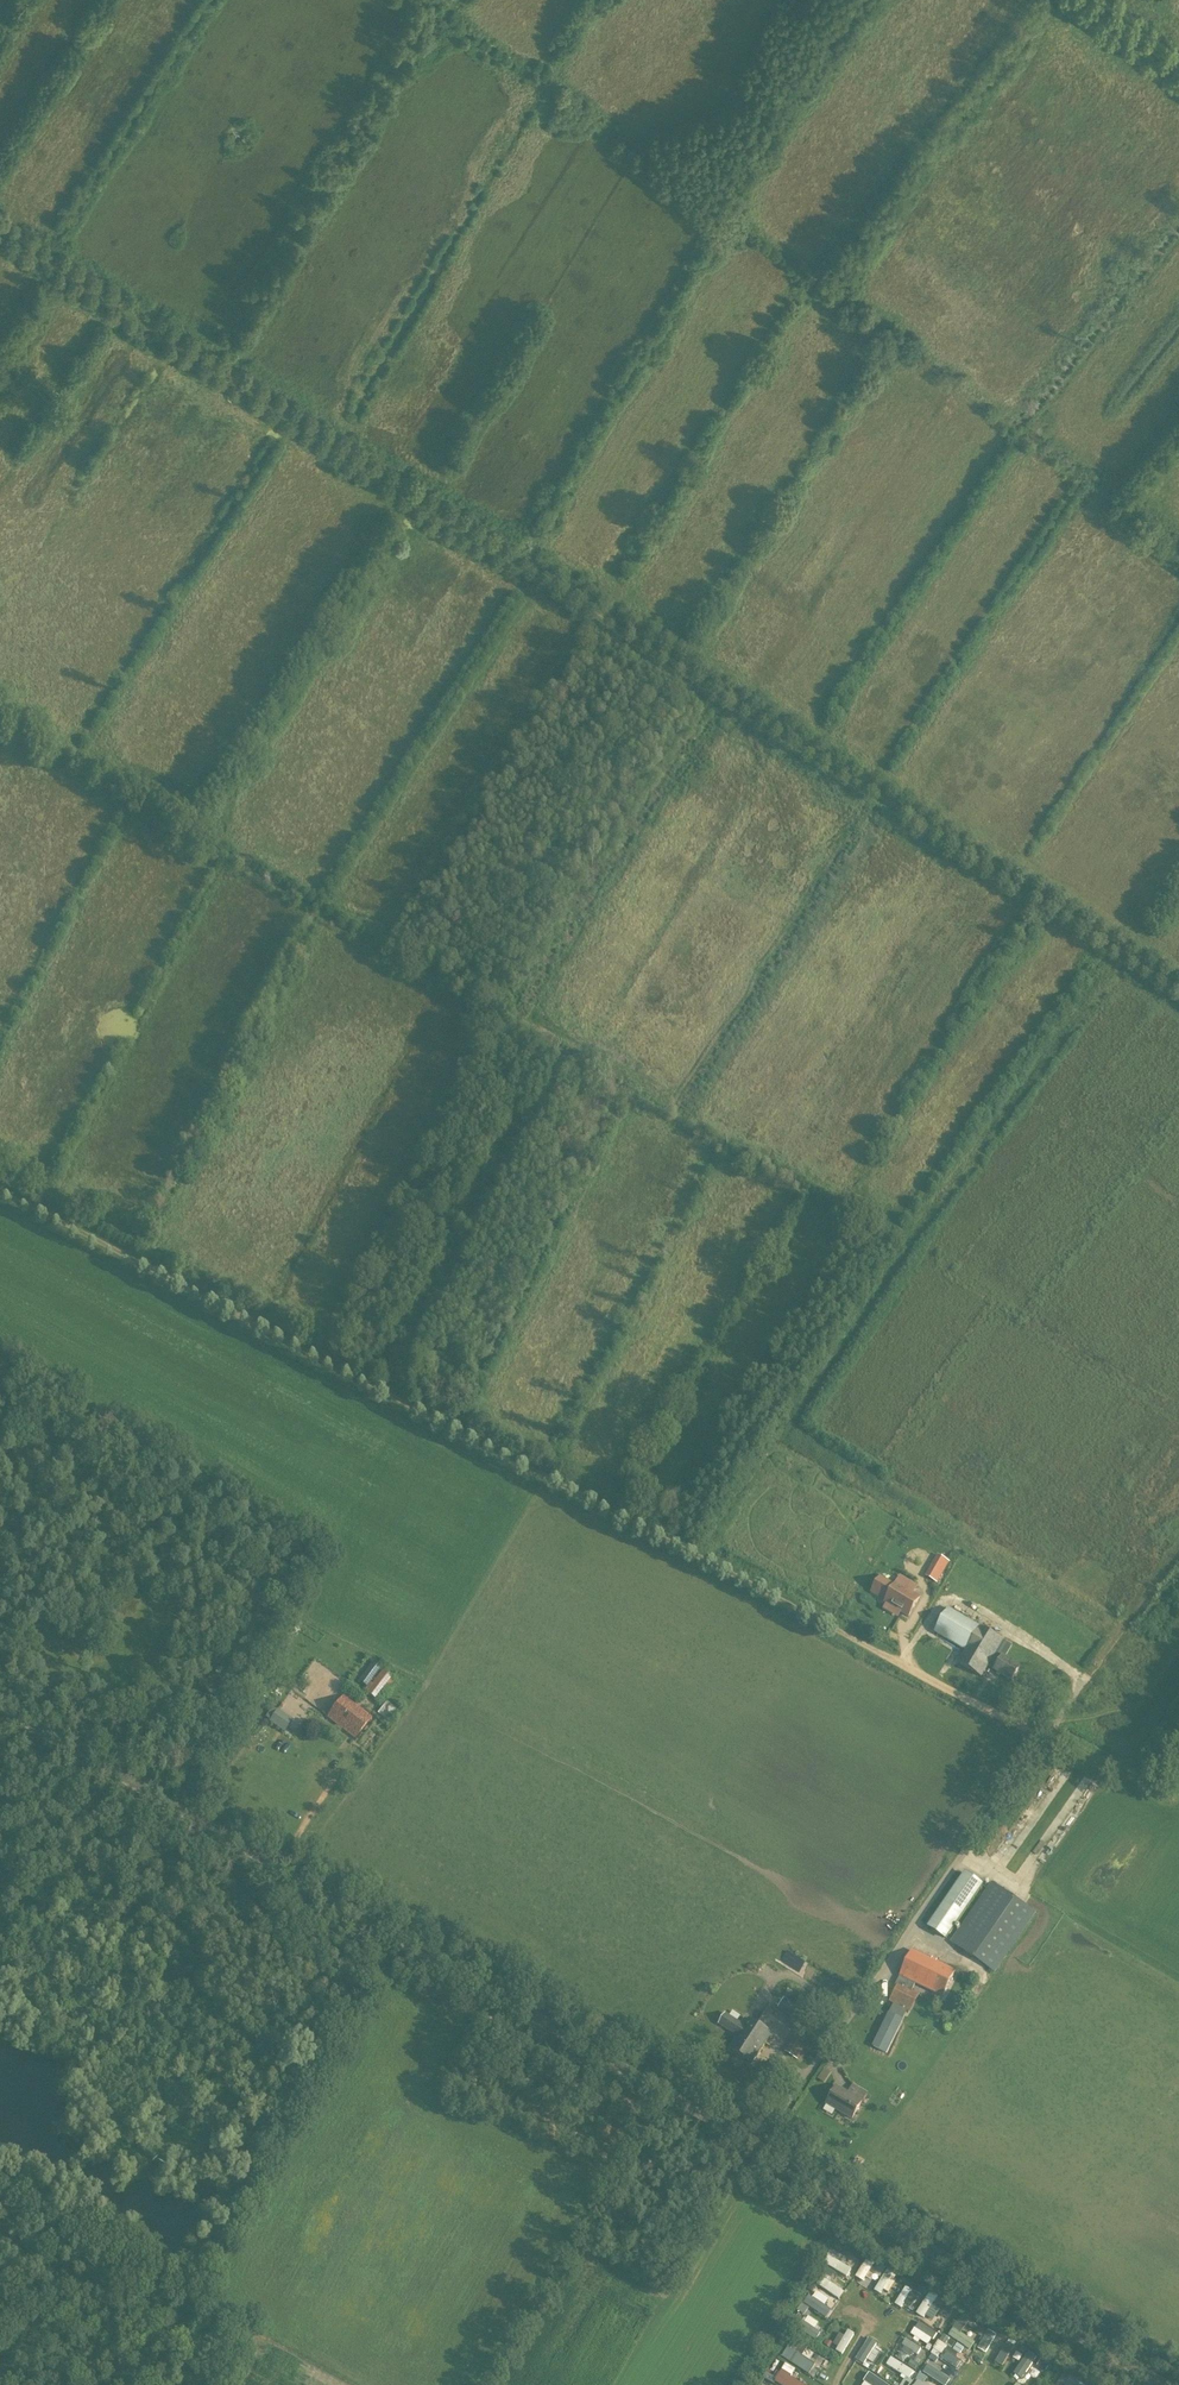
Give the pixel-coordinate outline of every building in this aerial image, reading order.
[(944,1569),(949,1562),(937,1555),(932,1562),(944,1569)] [(908,1617),(919,1598),(895,1584),(884,1603),(908,1617)] [(934,1632),(966,1651),(980,1628),(948,1609),(934,1632)] [(1008,1645),(980,1628),(966,1651),(958,1663),(981,1677),(989,1664),(994,1656),(999,1648),(1004,1651),(1008,1645)] [(1001,1661),(994,1656),(989,1664),(996,1669),(995,1671),(1012,1681),(1020,1668),(1003,1658),(1001,1661)] [(367,1688),(370,1683),(383,1667),(375,1661),(359,1682),(366,1687),(367,1688)] [(226,1672),(218,1667),(215,1673),(224,1677),(226,1672)] [(376,1701),(393,1679),(382,1671),(366,1693),(376,1701)] [(253,1707),(264,1689),(255,1684),(244,1701),(253,1707)] [(356,1739),(371,1719),(343,1697),(327,1718),(356,1739)] [(376,1714),(386,1721),(395,1708),(384,1702),(376,1714)] [(284,1734),(293,1720),(278,1710),(269,1723),(284,1734)] [(983,1884),(965,1871),(927,1927),(946,1939),(983,1884)] [(995,1972),(1036,1913),(992,1882),(950,1942),(995,1972)] [(915,1983),(943,1997),(955,1973),(913,1952),(900,1976),(896,1986),(897,1987),(890,2003),(901,2008),(909,1992),(911,1993),(915,1983)] [(803,2025),(811,2013),(791,2000),(790,2002),(784,1998),(778,2008),(803,2025)] [(719,2025),(738,2037),(745,2026),(727,2014),(719,2025)] [(745,2026),(738,2037),(730,2049),(753,2064),(772,2034),(749,2019),(745,2026)] [(798,2060),(814,2035),(801,2026),(785,2052),(798,2060)] [(863,2102),(837,2087),(826,2105),(852,2120),(863,2102)] [(852,2269),(843,2264),(847,2258),(832,2249),(823,2263),(847,2277),(852,2269)] [(857,2278),(866,2281),(870,2270),(861,2267),(857,2278)] [(879,2294),(882,2289),(888,2292),(894,2280),(882,2274),(873,2290),(879,2294)] [(838,2299),(843,2292),(826,2279),(820,2286),(838,2299)] [(904,2285),(893,2303),(900,2307),(911,2289),(904,2285)] [(824,2304),(828,2299),(819,2293),(809,2306),(825,2318),(831,2310),(824,2304)] [(927,2294),(915,2313),(922,2318),(935,2299),(927,2294)] [(819,2332),(813,2328),(818,2322),(806,2313),(796,2326),(814,2339),(819,2332)] [(953,2327),(961,2332),(967,2324),(959,2318),(953,2327)] [(931,2339),(924,2334),(928,2328),(919,2321),(910,2332),(926,2344),(931,2339)] [(951,2328),(946,2336),(970,2348),(975,2340),(951,2328)] [(847,2329),(835,2351),(843,2355),(855,2333),(847,2329)] [(986,2329),(979,2349),(990,2353),(997,2333),(986,2329)] [(834,2349),(844,2336),(839,2333),(830,2346),(834,2349)] [(854,2360),(862,2364),(866,2359),(873,2363),(878,2353),(872,2349),(876,2342),(867,2337),(854,2360)] [(918,2356),(920,2345),(904,2340),(901,2351),(918,2356)] [(931,2352),(938,2357),(946,2345),(938,2340),(931,2352)] [(1003,2366),(1013,2344),(1005,2341),(995,2363),(1003,2366)] [(794,2351),(801,2355),(805,2348),(798,2343),(794,2351)] [(945,2347),(940,2358),(958,2367),(961,2360),(954,2356),(956,2352),(945,2347)] [(782,2357),(809,2375),(815,2366),(788,2348),(782,2357)] [(902,2362),(907,2355),(900,2351),(896,2358),(902,2362)] [(1023,2380),(1035,2361),(1025,2354),(1012,2373),(1023,2380)] [(909,2379),(914,2371),(890,2356),(885,2364),(909,2379)] [(922,2370),(942,2384),(946,2384),(950,2379),(928,2362),(922,2370)] [(774,2382),(780,2384),(803,2384),(790,2377),(791,2376),(782,2370),(774,2382)] [(862,2381),(868,2384),(889,2384),(868,2372),(862,2381)] [(1056,2384),(1069,2384),(1071,2381),(1059,2377),(1056,2384)]
